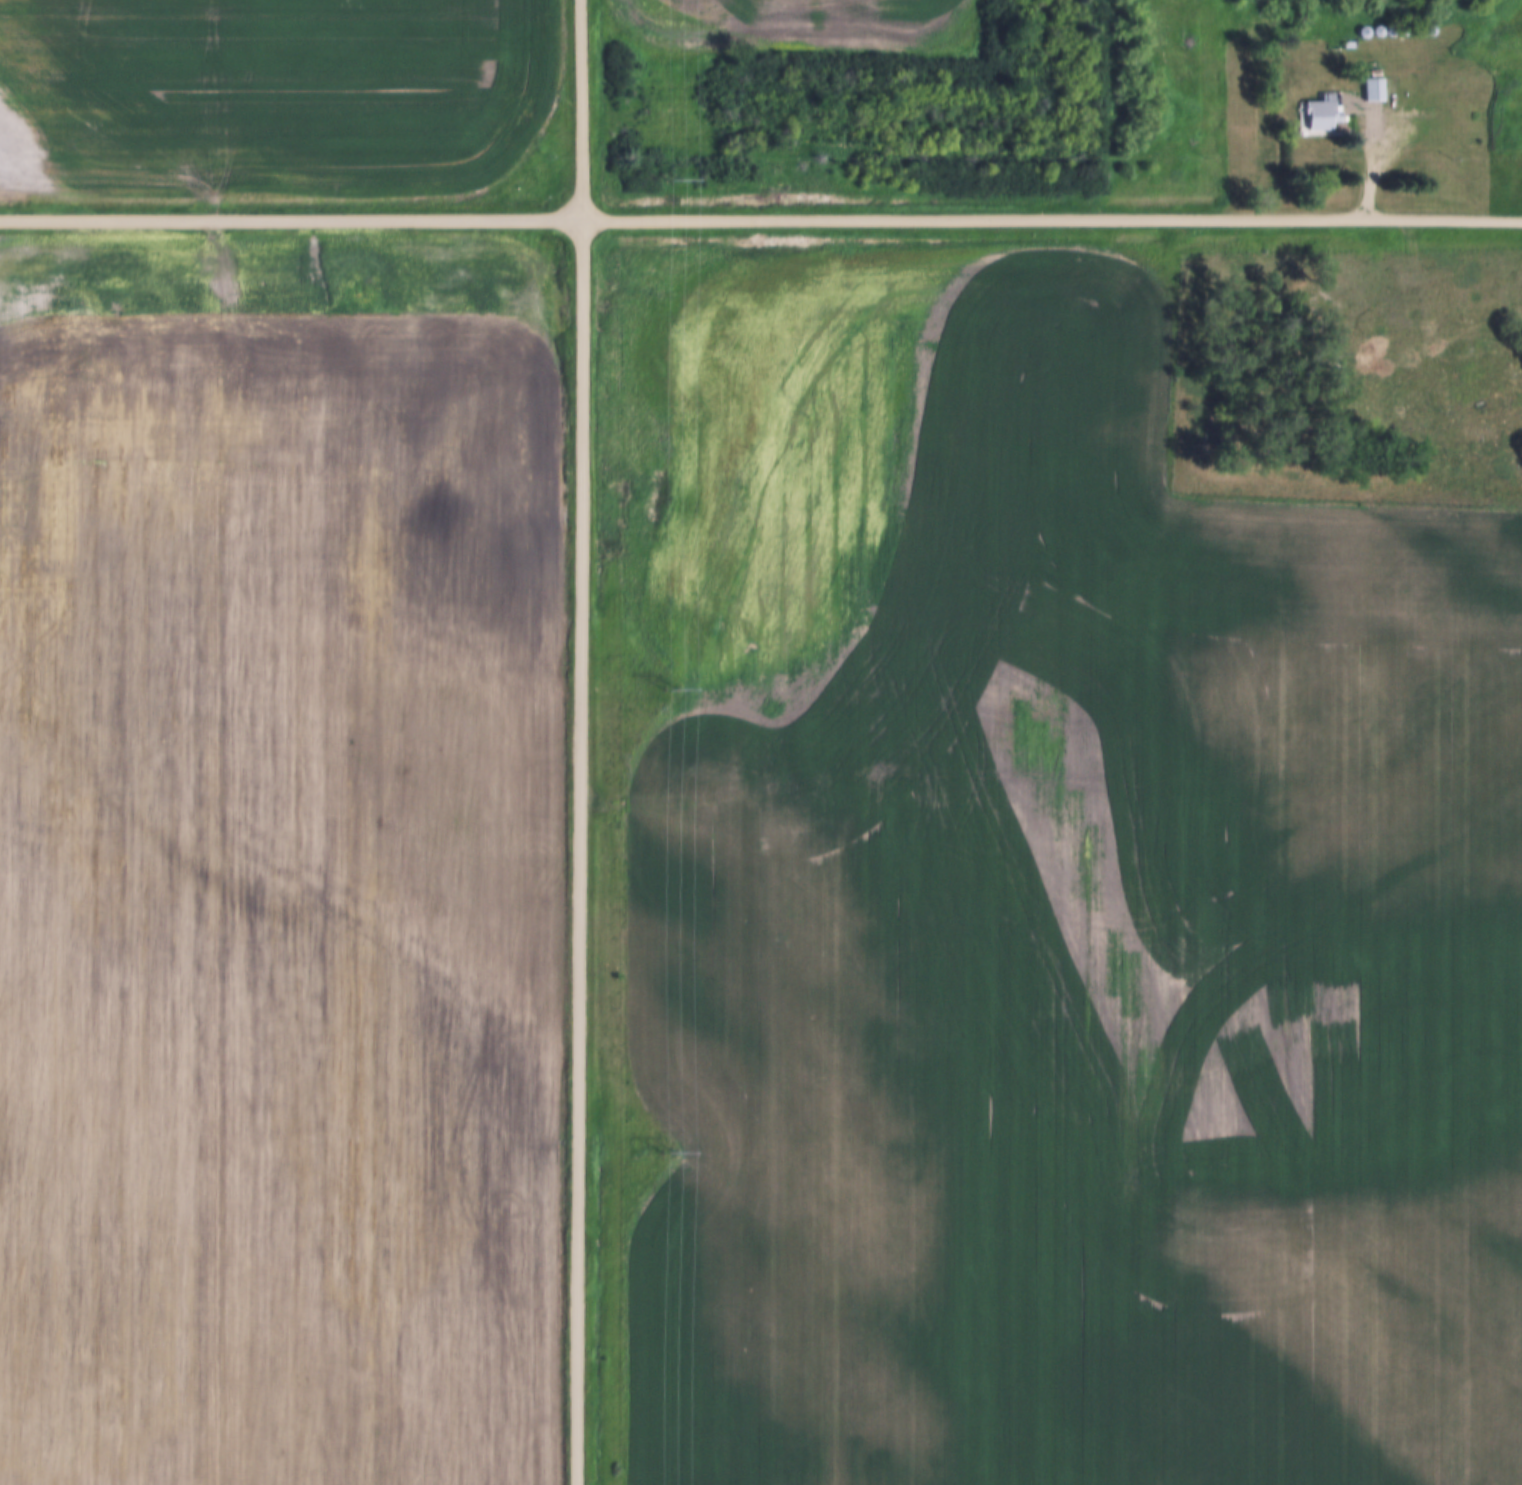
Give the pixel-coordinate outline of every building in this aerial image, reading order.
[(1364,102),(1381,102),(1381,82),(1364,82),(1364,102)] [(1305,133),(1335,133),(1335,103),(1305,103),(1305,133)]
